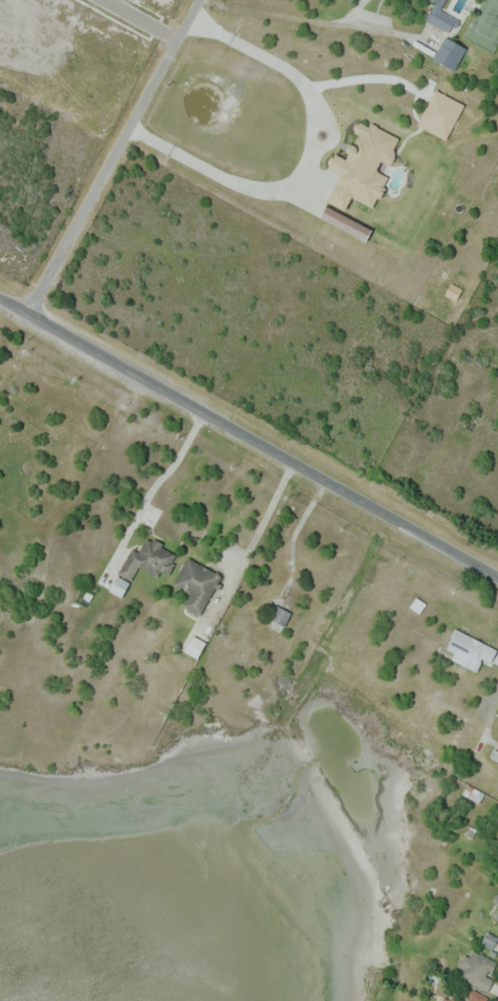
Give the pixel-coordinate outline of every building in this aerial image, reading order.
[(435,3),(430,0),(447,0),(442,9),(461,20),(453,35),(426,20),(435,3)] [(455,71),(433,59),(446,36),(467,48),(455,71)] [(464,105),(434,90),(416,125),(446,140),(464,105)] [(373,207),(380,189),(382,190),(388,177),(375,171),(379,161),(388,165),(400,137),(369,124),(369,126),(357,121),(353,130),(359,133),(353,146),(350,145),(344,158),(333,153),(326,168),(340,174),(327,202),(345,210),(350,197),(373,207)] [(371,227),(324,206),(319,219),(366,239),(371,227)] [(455,301),(462,289),(451,283),(444,295),(455,301)] [(150,535),(164,544),(163,546),(176,554),(173,561),(176,564),(169,576),(161,571),(158,578),(140,567),(132,581),(118,573),(132,548),(140,553),(150,535)] [(170,589),(188,556),(227,578),(205,618),(181,605),(186,597),(170,589)] [(109,590),(121,597),(129,582),(117,576),(109,590)] [(278,605),(292,613),(285,627),(271,619),(278,605)] [(451,659),(476,672),(482,659),(490,663),(497,649),(455,629),(445,649),(454,653),(451,659)] [(198,658),(205,642),(192,636),(184,652),(198,658)] [(495,748),(497,750),(497,761),(490,756),(495,748)] [(463,794),(469,784),(486,794),(480,804),(463,794)] [(488,931),(497,936),(497,939),(492,949),(481,943),(488,931)] [(469,946),(497,962),(497,974),(488,993),(459,976),(464,968),(458,964),(469,946)] [(490,997),(488,1000),(442,1000),(448,990),(465,1000),(472,987),(490,997)]
